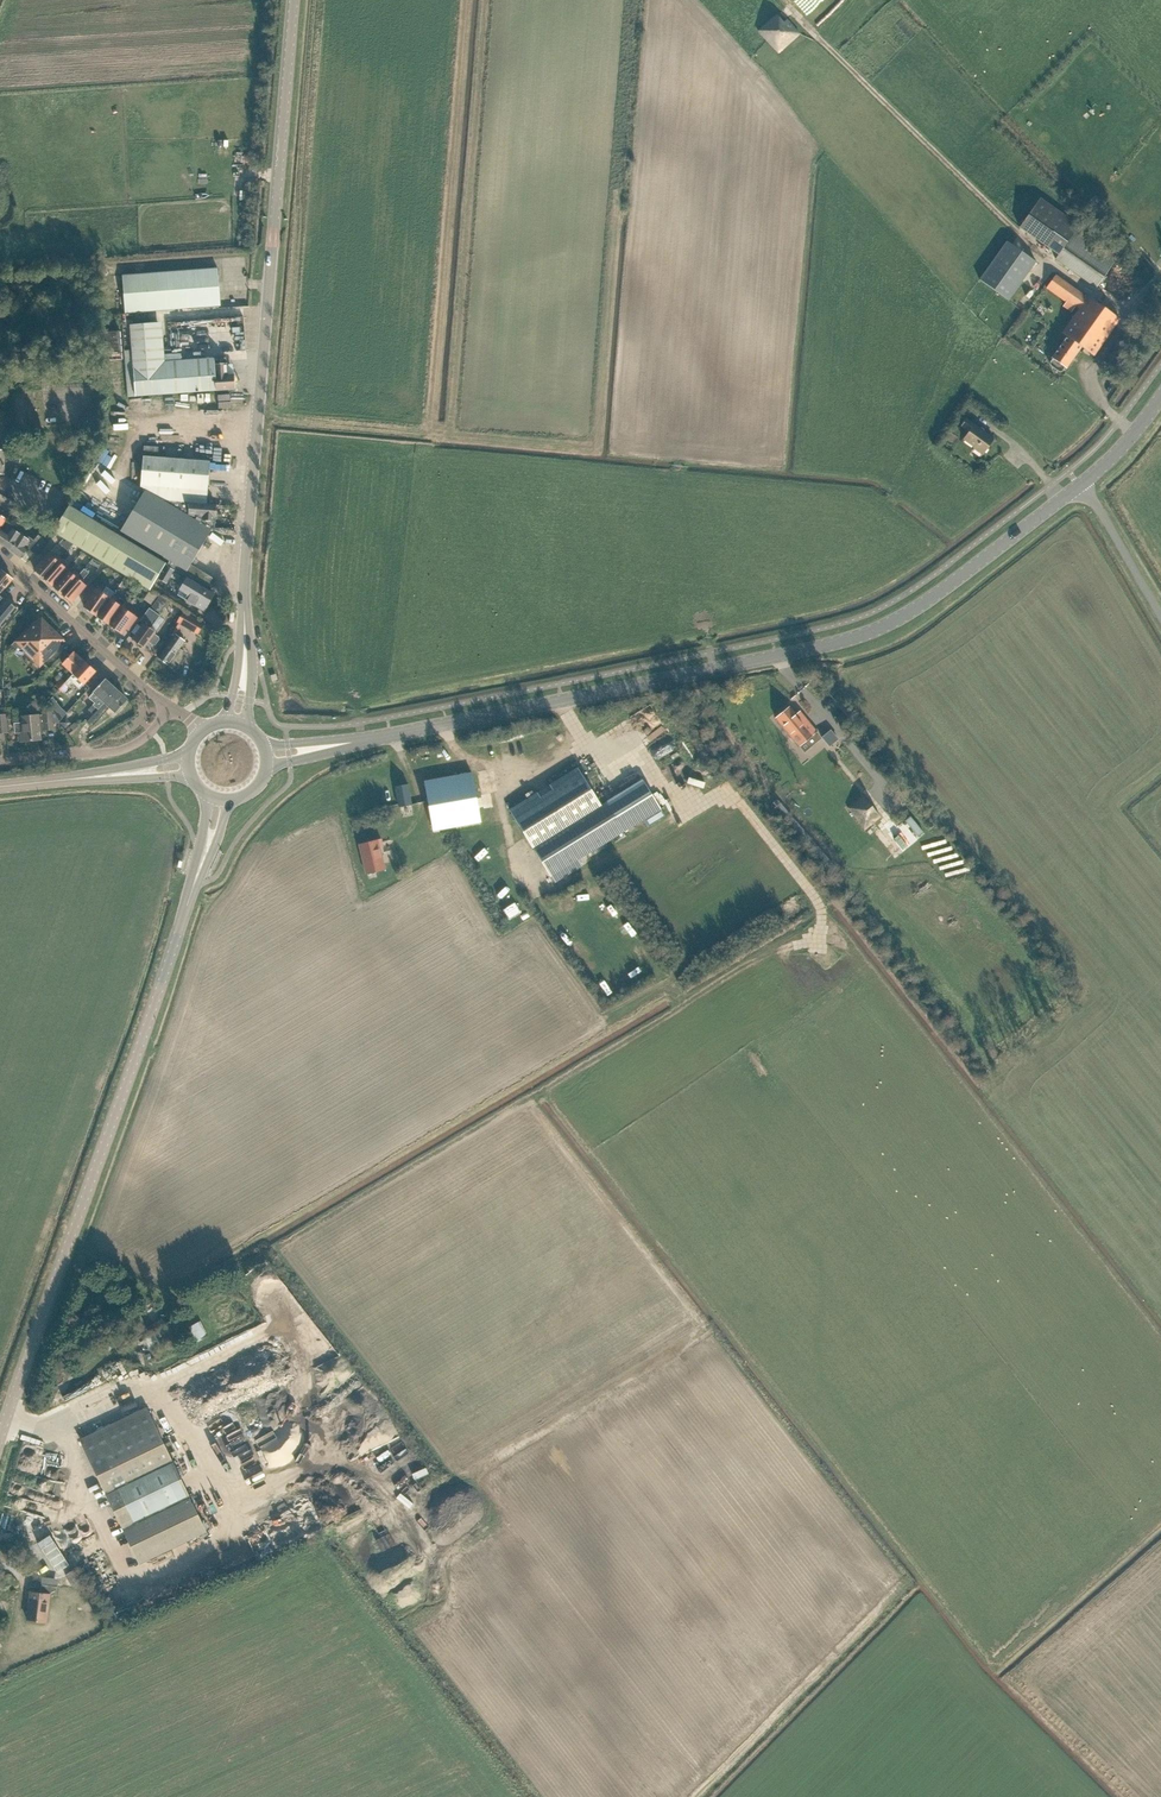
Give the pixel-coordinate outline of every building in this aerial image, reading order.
[(757,31),(765,40),(779,54),(801,33),(786,18),(783,21),(776,14),(757,31)] [(1041,197),(1020,226),(1058,254),(1054,259),(1095,288),(1116,260),(1075,231),(1079,225),(1041,197)] [(1006,243),(980,282),(1009,302),(1036,263),(1006,243)] [(221,306),(218,268),(122,275),(125,313),(221,306)] [(1063,333),(1083,345),(1095,354),(1121,318),(1090,296),(1088,299),(1055,275),(1054,277),(1050,275),(1043,285),(1047,288),(1047,287),(1067,301),(1068,302),(1069,300),(1076,305),(1080,308),(1063,333)] [(1069,300),(1068,302),(1067,301),(1063,306),(1071,312),(1076,305),(1069,300)] [(159,323),(130,325),(136,396),(235,388),(234,374),(227,375),(227,363),(215,363),(214,361),(162,365),(159,323)] [(1068,367),(1083,345),(1067,336),(1053,357),(1054,358),(1051,362),(1052,365),(1061,371),(1064,371),(1067,366),(1068,367)] [(966,419),(961,426),(969,431),(963,439),(974,447),(974,448),(982,454),(993,438),(966,419)] [(163,500),(206,504),(210,461),(144,456),(141,486),(146,489),(145,490),(163,500)] [(216,532),(163,500),(145,490),(121,531),(172,560),(189,570),(193,565),(212,531),(216,533),(216,532)] [(217,505),(206,504),(163,500),(216,532),(217,505)] [(71,503),(55,530),(151,589),(167,563),(71,503)] [(0,529),(0,543),(20,557),(28,547),(35,553),(45,540),(38,534),(34,539),(8,523),(4,529),(1,527),(0,529)] [(45,578),(61,559),(57,555),(55,558),(50,553),(35,570),(45,578)] [(66,563),(61,559),(45,578),(54,586),(68,569),(64,565),(66,563)] [(99,568),(101,564),(93,559),(90,563),(99,568)] [(193,565),(189,570),(172,560),(169,565),(189,577),(208,589),(215,578),(193,565)] [(166,565),(158,578),(167,583),(174,570),(166,565)] [(13,579),(1,569),(0,571),(0,594),(13,579)] [(54,586),(63,594),(80,575),(75,571),(73,574),(68,569),(54,586)] [(85,569),(80,575),(63,594),(72,602),(87,586),(82,581),(89,573),(85,569)] [(133,590),(138,583),(126,575),(123,579),(127,582),(125,585),(133,590)] [(182,589),(179,594),(187,599),(200,607),(204,610),(207,605),(208,606),(215,594),(189,578),(182,589)] [(110,598),(112,595),(114,592),(107,587),(105,590),(100,587),(98,589),(92,585),(83,598),(89,602),(85,607),(97,616),(110,598)] [(112,595),(110,598),(97,616),(110,625),(122,607),(116,602),(118,599),(112,595)] [(160,595),(152,607),(160,613),(169,601),(160,595)] [(17,609),(14,606),(6,599),(0,607),(0,630),(17,609)] [(124,604),(122,607),(110,625),(122,634),(126,628),(132,632),(141,620),(128,611),(130,608),(124,604)] [(144,623),(132,639),(138,643),(137,645),(141,648),(141,647),(143,647),(144,648),(149,641),(153,644),(155,644),(159,639),(158,636),(155,633),(156,631),(152,628),(160,616),(150,608),(141,620),(140,621),(144,623)] [(183,611),(177,622),(192,631),(198,621),(204,624),(183,611)] [(41,615),(21,635),(9,647),(20,658),(25,652),(40,667),(66,641),(41,615)] [(170,642),(159,657),(178,670),(184,650),(180,649),(185,641),(176,634),(170,642)] [(74,674),(86,661),(75,651),(63,664),(74,674)] [(96,671),(86,661),(74,674),(66,682),(70,686),(73,683),(80,689),(96,671)] [(56,686),(60,689),(66,682),(62,679),(56,686)] [(95,702),(88,709),(94,714),(116,690),(105,680),(89,697),(95,702)] [(66,682),(60,689),(64,693),(70,686),(66,682)] [(94,714),(88,721),(93,726),(110,706),(116,712),(127,700),(116,690),(94,714)] [(53,696),(47,703),(53,710),(55,713),(59,720),(67,713),(60,706),(53,696)] [(789,706),(776,717),(793,738),(799,746),(817,732),(803,715),(799,718),(789,706)] [(15,722),(13,724),(14,731),(16,732),(19,732),(20,741),(41,739),(40,731),(44,730),(44,729),(53,729),(53,722),(52,714),(52,711),(42,711),(42,714),(39,715),(39,714),(21,716),(21,721),(15,722)] [(849,711),(839,719),(847,728),(857,720),(849,711)] [(65,717),(60,722),(65,728),(71,723),(65,717)] [(537,792),(509,809),(550,876),(587,853),(570,825),(602,805),(577,767),(549,784),(553,790),(540,797),(537,792)] [(845,772),(830,784),(839,796),(854,784),(845,772)] [(443,778),(424,781),(433,830),(451,827),(480,822),(471,773),(443,778)] [(570,825),(587,853),(662,808),(644,779),(602,805),(570,825)] [(408,784),(395,786),(399,808),(401,815),(413,813),(408,784)] [(862,795),(847,808),(864,830),(881,817),(862,795)] [(910,816),(905,820),(918,837),(923,832),(910,816)] [(381,839),(359,844),(366,873),(385,868),(378,840),(381,839)] [(579,859),(551,876),(555,882),(583,865),(579,859)] [(81,1440),(122,1525),(187,1494),(146,1408),(81,1440)] [(187,1494),(122,1525),(140,1561),(205,1530),(187,1494)] [(73,1570),(65,1575),(73,1587),(81,1583),(73,1570)] [(64,1571),(58,1573),(60,1584),(66,1582),(64,1571)] [(47,1622),(51,1594),(57,1595),(57,1586),(41,1584),(40,1592),(31,1591),(27,1620),(47,1622)]
